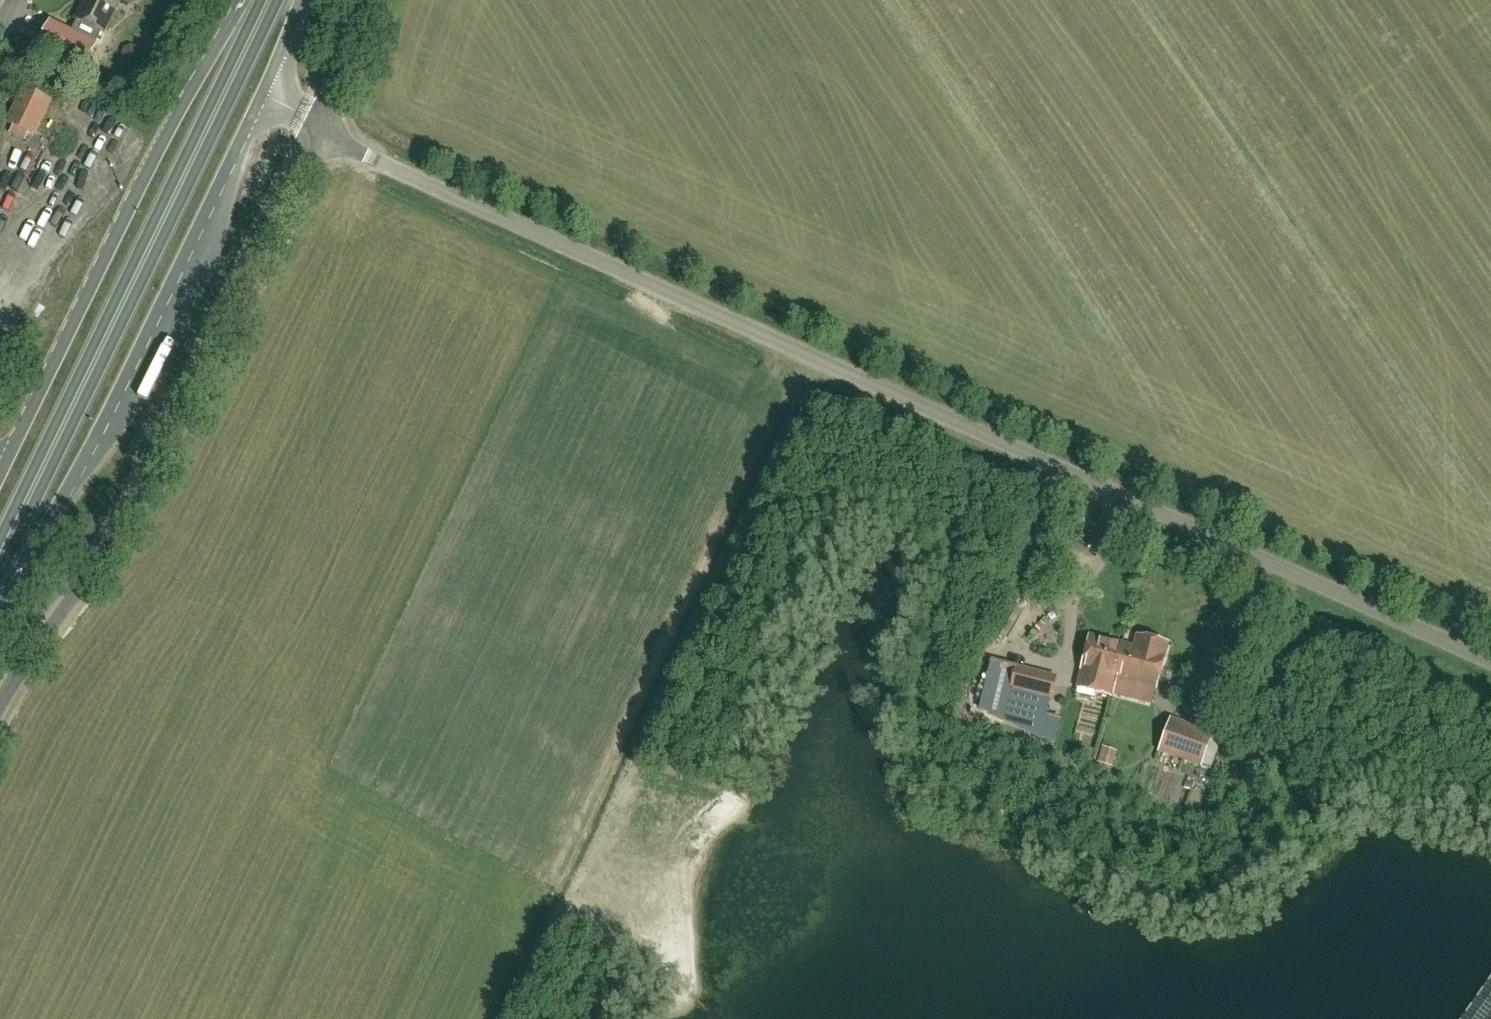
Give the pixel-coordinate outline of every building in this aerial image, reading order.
[(119,0),(86,0),(77,20),(104,33),(119,0)] [(97,44),(48,20),(36,45),(84,69),(97,44)] [(26,129),(34,132),(49,100),(27,90),(11,123),(26,129)] [(1114,679),(1122,644),(1090,637),(1077,689),(1111,697),(1115,679),(1114,679)] [(1135,648),(1122,644),(1114,679),(1115,679),(1156,689),(1167,644),(1138,637),(1135,648)] [(1013,692),(1052,701),(1058,677),(1019,667),(1013,692)] [(1201,766),(1212,735),(1170,720),(1159,751),(1201,766)]
